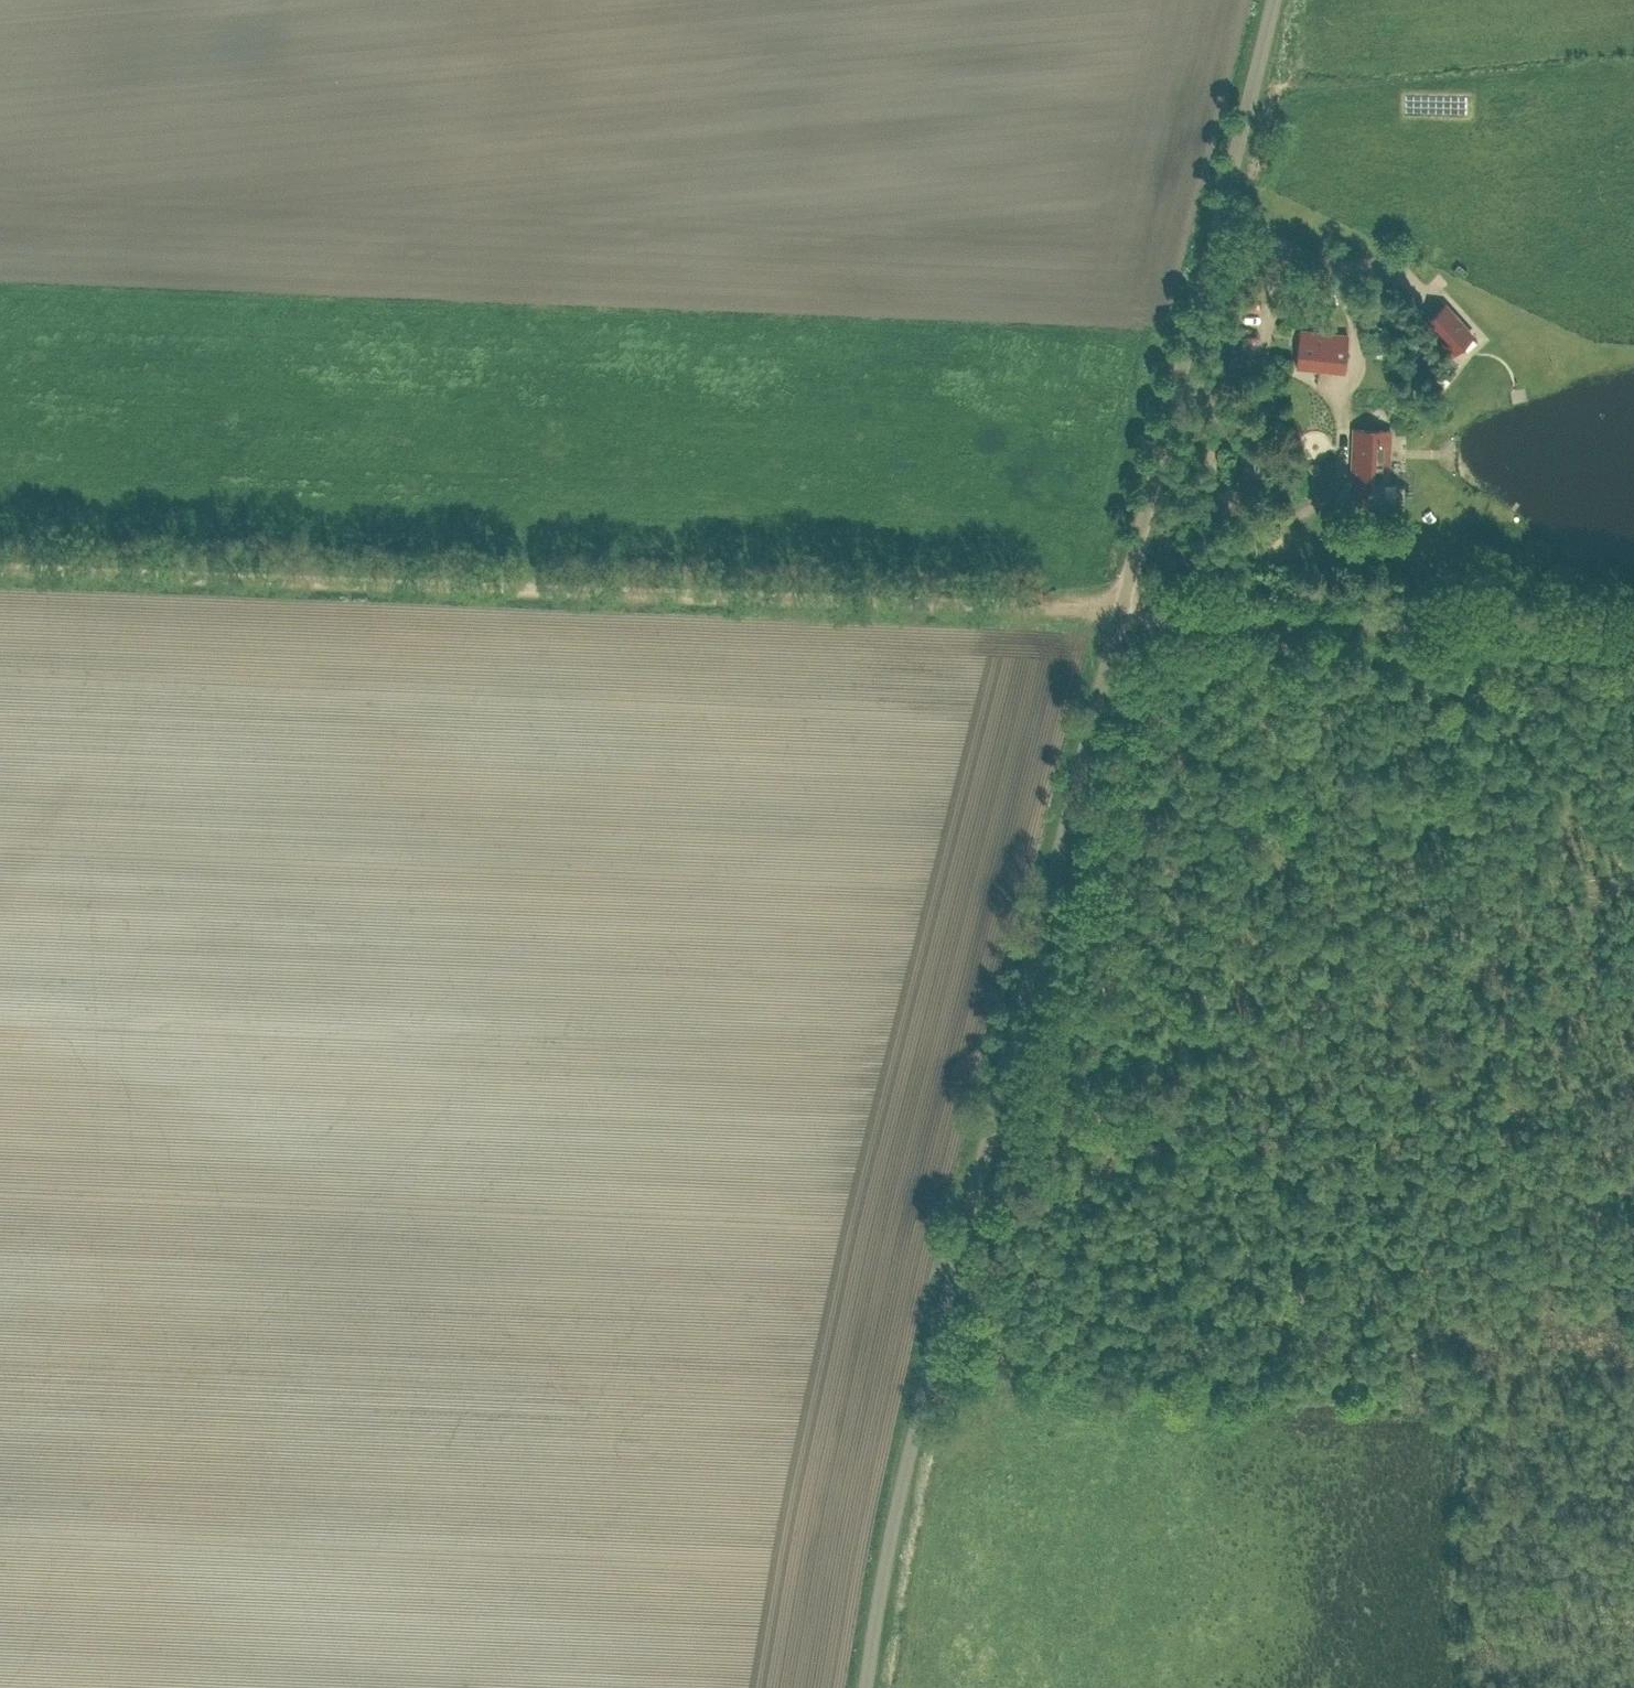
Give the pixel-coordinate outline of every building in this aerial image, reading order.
[(1450,357),(1474,334),(1444,302),(1419,324),(1450,357)] [(1341,371),(1345,335),(1302,330),(1296,365),(1341,371)] [(1387,479),(1390,429),(1351,428),(1349,477),(1355,477),(1354,504),(1381,505),(1382,479),(1387,479)]
